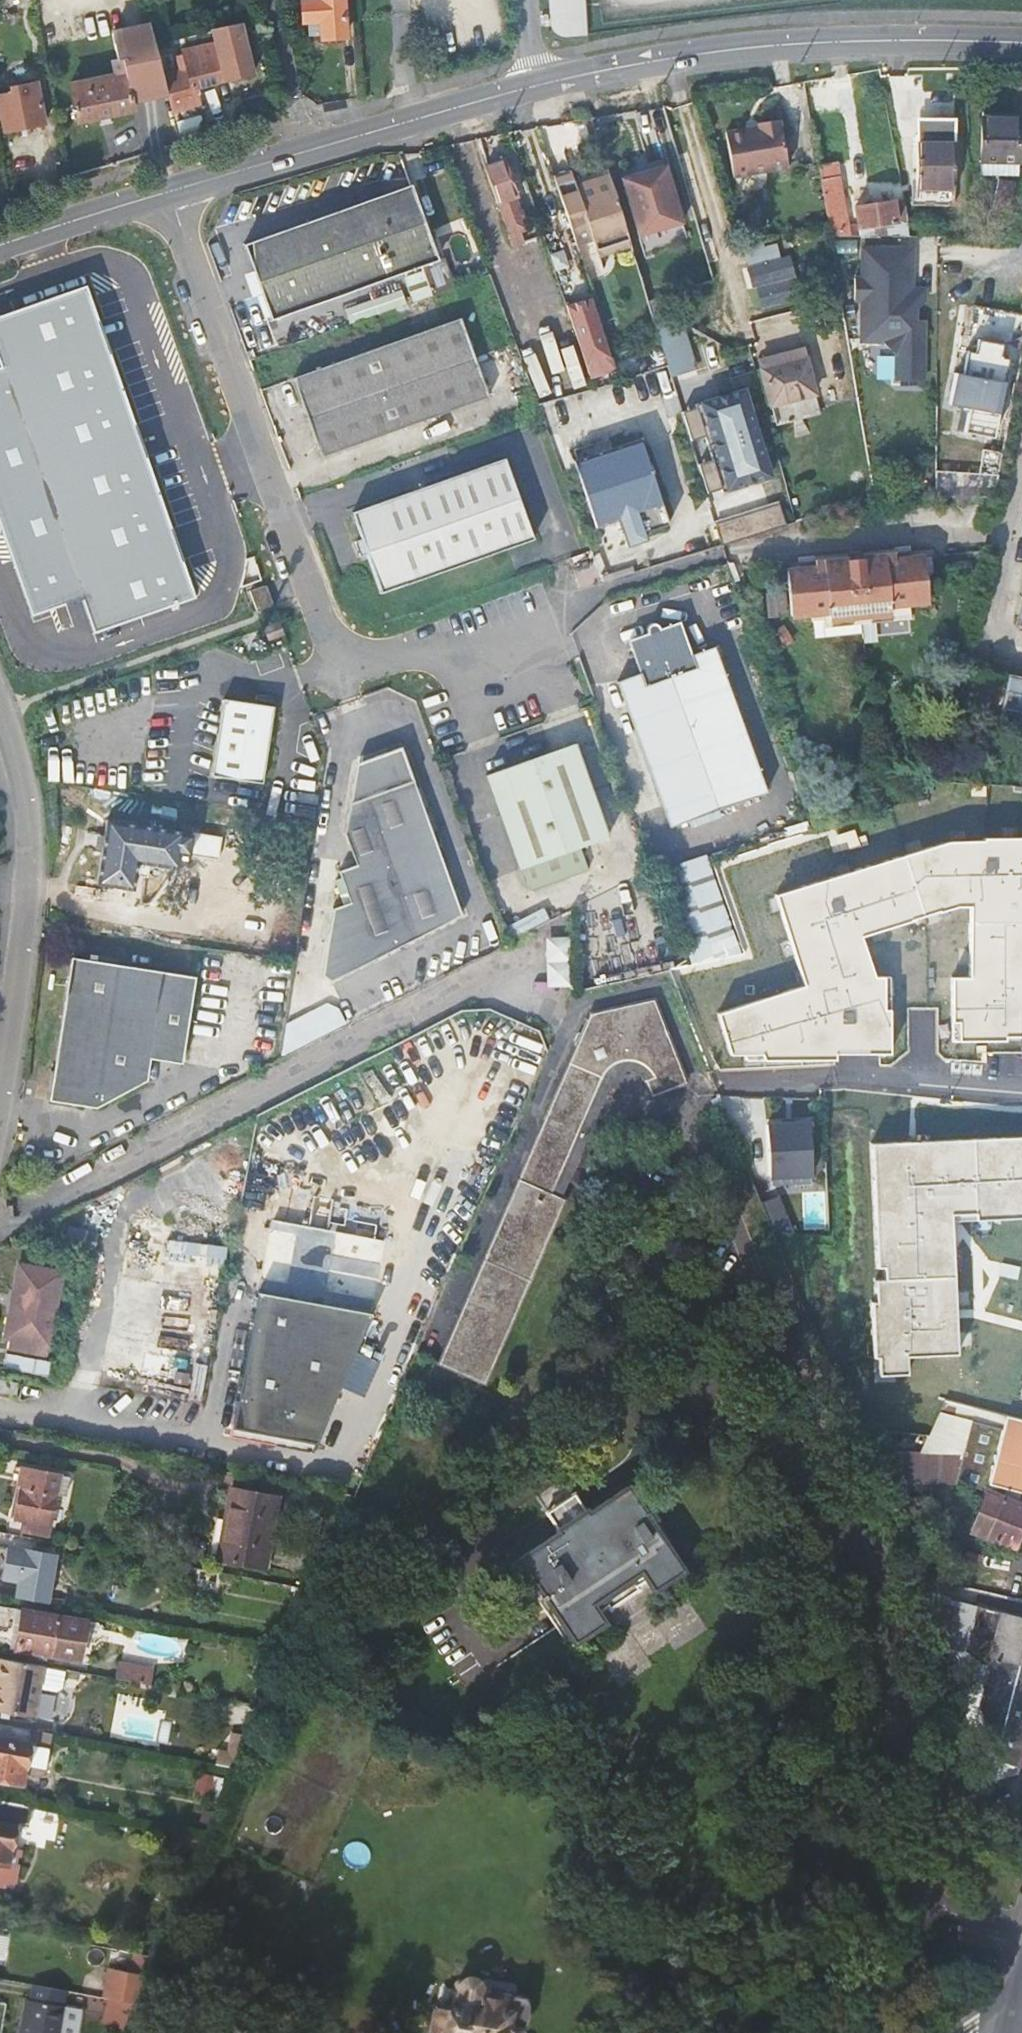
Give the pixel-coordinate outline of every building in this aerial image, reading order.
[(354,0),(327,0),(327,2),(299,3),(299,24),(304,23),(320,23),(320,36),(321,40),(343,40),(341,1),(354,0)] [(581,0),(547,0),(549,24),(553,30),(563,34),(581,32),(585,32),(581,0)] [(306,37),(320,36),(320,23),(304,23),(306,37)] [(226,82),(222,68),(220,61),(237,56),(232,38),(182,48),(190,73),(165,80),(171,102),(174,115),(202,107),(197,90),(226,82)] [(239,63),(237,56),(220,61),(222,68),(239,63)] [(34,73),(9,78),(10,84),(0,85),(0,104),(4,126),(43,118),(34,73)] [(71,85),(79,121),(133,110),(128,85),(111,88),(109,77),(71,85)] [(984,111),(984,166),(1021,165),(1021,111),(984,111)] [(751,168),(752,173),(788,166),(779,117),(758,121),(759,127),(746,129),(745,125),(726,129),(734,171),(751,168)] [(954,181),(954,134),(912,133),(911,180),(954,181)] [(503,162),(484,169),(496,204),(499,203),(510,236),(508,237),(528,293),(542,288),(532,260),(526,263),(519,243),(521,242),(518,233),(526,231),(514,197),(517,197),(503,162)] [(837,162),(818,166),(828,222),(831,237),(842,237),(850,237),(837,162)] [(666,167),(623,179),(633,214),(656,207),(675,202),(666,167)] [(735,176),(752,173),(751,168),(734,171),(735,176)] [(573,176),(556,181),(563,203),(612,188),(607,169),(575,180),(573,176)] [(439,256),(411,180),(246,241),(274,317),(439,256)] [(954,181),(911,180),(910,207),(954,207),(954,181)] [(1009,209),(1014,183),(999,180),(993,207),(1009,209)] [(590,242),(592,247),(627,237),(612,188),(563,203),(577,248),(590,242)] [(893,204),(893,202),(855,208),(859,229),(896,223),(893,204)] [(909,237),(903,203),(893,204),(896,223),(859,229),(861,237),(909,237)] [(597,262),(632,251),(627,237),(592,247),(597,262)] [(744,246),(749,268),(780,260),(776,244),(763,247),(762,242),(744,246)] [(684,254),(689,268),(702,263),(705,262),(701,248),(684,254)] [(912,281),(912,249),(867,249),(867,280),(862,280),(855,280),(853,303),(862,302),(862,343),(883,343),(897,357),(897,382),(925,382),(925,321),(916,321),(916,312),(925,303),(925,290),(908,290),(908,281),(912,281)] [(408,272),(417,298),(435,292),(457,284),(447,258),(425,266),(408,272)] [(763,306),(798,298),(793,279),(789,262),(788,258),(780,260),(749,268),(754,286),(758,285),(763,306)] [(805,258),(789,262),(793,279),(810,275),(805,258)] [(708,281),(702,263),(689,268),(684,269),(690,287),(708,281)] [(0,309),(0,533),(31,617),(83,598),(96,633),(198,596),(82,279),(0,309)] [(410,301),(403,281),(374,291),(381,311),(410,301)] [(417,298),(427,326),(471,311),(461,282),(457,284),(435,292),(417,298)] [(589,306),(568,313),(583,356),(604,349),(589,306)] [(481,370),(461,315),(294,377),(323,455),(489,393),(481,370)] [(683,316),(657,325),(674,375),(700,366),(683,316)] [(960,408),(956,433),(992,440),(1009,361),(1000,359),(1003,346),(978,341),(975,354),(967,353),(962,376),(954,374),(948,406),(960,408)] [(804,342),(780,349),(783,360),(762,365),(779,421),(823,407),(804,342)] [(759,356),(762,365),(783,360),(780,349),(759,356)] [(520,356),(481,370),(489,393),(514,385),(524,413),(538,408),(520,356)] [(743,389),(694,404),(695,407),(681,411),(690,440),(704,436),(711,459),(697,463),(705,492),(720,488),(721,491),(768,477),(743,389)] [(639,438),(572,462),(597,528),(620,520),(632,516),(635,524),(639,536),(668,526),(639,438)] [(537,535),(509,456),(355,513),(384,592),(537,535)] [(717,517),(723,540),(786,523),(780,501),(717,517)] [(622,528),(635,524),(632,516),(620,520),(622,528)] [(923,554),(908,556),(894,557),(893,551),(814,560),(815,566),(801,567),(786,569),(790,613),(827,609),(828,616),(891,610),(890,602),(928,598),(923,554)] [(253,591),(260,608),(274,603),(267,585),(253,591)] [(689,616),(665,624),(666,629),(676,625),(681,626),(688,629),(697,653),(702,651),(689,616)] [(666,629),(665,624),(664,621),(659,619),(653,621),(650,630),(652,635),(641,639),(638,647),(648,671),(642,673),(621,680),(674,828),(775,790),(723,644),(702,651),(697,653),(688,629),(681,626),(676,625),(666,629)] [(630,637),(642,673),(648,671),(638,647),(641,639),(652,635),(650,630),(630,637)] [(1010,674),(1002,710),(1021,714),(1021,677),(1010,674)] [(263,783),(274,707),(225,699),(214,775),(263,783)] [(611,837),(576,744),(487,775),(522,870),(611,837)] [(465,913),(402,747),(355,765),(343,841),(353,864),(337,871),(349,900),(333,907),(324,972),(333,980),(465,913)] [(193,852),(195,834),(185,833),(186,830),(109,819),(98,882),(136,887),(141,860),(179,866),(182,851),(193,852)] [(983,838),(983,840),(948,842),(779,895),(802,971),(808,969),(812,984),(719,1012),(731,1054),(747,1054),(765,1054),(765,1059),(836,1058),(836,1053),(836,1047),(868,1047),(868,1053),(891,1053),(891,1008),(885,1008),(885,975),(876,976),(862,936),(958,906),(971,906),(977,906),(977,922),(971,922),(970,976),(952,976),(952,1021),(959,1021),(959,1040),(1006,1040),(1006,1036),(1006,1030),(1021,1030),(1021,837),(983,838)] [(706,854),(656,872),(690,964),(732,951),(738,949),(717,887),(710,865),(708,859),(706,854)] [(730,877),(743,946),(771,940),(758,872),(730,877)] [(548,985),(572,985),(571,935),(547,935),(548,985)] [(149,1059),(179,1063),(193,976),(68,957),(47,1097),(95,1104),(145,1080),(149,1059)] [(290,1050),(346,1024),(335,998),(278,1024),(290,1050)] [(588,1014),(478,1270),(497,1278),(492,1290),(517,1300),(563,1192),(612,1082),(617,1081),(623,1082),(629,1083),(635,1085),(641,1089),(648,1095),(655,1104),(660,1110),(694,1096),(662,1017),(588,1014)] [(346,1118),(381,1101),(373,1086),(339,1103),(346,1118)] [(813,1176),(812,1124),(770,1124),(771,1177),(813,1176)] [(872,1143),(878,1267),(885,1266),(885,1278),(876,1279),(877,1301),(872,1301),(875,1357),(879,1357),(880,1374),(909,1373),(908,1356),(959,1353),(953,1219),(952,1213),(977,1212),(977,1219),(1021,1217),(1021,1136),(872,1143)] [(808,1215),(826,1215),(827,1191),(809,1191),(808,1215)] [(778,1197),(762,1204),(770,1225),(773,1232),(792,1233),(778,1197)] [(478,1270),(455,1259),(451,1268),(450,1271),(473,1281),(492,1290),(497,1278),(478,1270)] [(21,1261),(20,1266),(17,1264),(4,1338),(49,1346),(61,1273),(32,1267),(33,1263),(21,1261)] [(473,1281),(440,1359),(483,1379),(517,1300),(492,1290),(473,1281)] [(314,1440),(369,1311),(255,1289),(230,1425),(314,1440)] [(46,1377),(49,1361),(6,1353),(3,1370),(46,1377)] [(19,1381),(0,1378),(0,1390),(17,1393),(19,1381)] [(972,1407),(955,1474),(963,1476),(961,1481),(986,1491),(1021,1505),(1021,1492),(986,1483),(1003,1415),(972,1407)] [(1003,1415),(986,1483),(1021,1492),(1021,1420),(1003,1415)] [(918,1451),(925,1437),(879,1432),(878,1446),(918,1451)] [(65,1476),(22,1468),(13,1518),(28,1521),(27,1527),(46,1530),(54,1489),(62,1491),(65,1476)] [(623,1477),(585,1503),(556,1524),(517,1551),(531,1574),(527,1577),(567,1637),(573,1633),(575,1636),(601,1617),(605,1623),(659,1586),(655,1580),(681,1562),(623,1477)] [(544,1506),(556,1524),(585,1503),(572,1486),(544,1506)] [(262,1567),(275,1497),(226,1488),(213,1558),(262,1567)] [(1021,1529),(1021,1505),(986,1491),(969,1531),(1014,1549),(1021,1529)] [(18,1582),(15,1596),(46,1602),(54,1557),(8,1548),(3,1579),(18,1582)] [(963,1651),(1021,1666),(1021,1617),(975,1604),(963,1651)] [(22,1611),(0,1607),(0,1632),(4,1633),(2,1640),(15,1649),(52,1655),(54,1643),(79,1648),(84,1623),(58,1619),(59,1617),(22,1611)] [(54,1643),(52,1655),(78,1659),(79,1648),(54,1643)] [(1021,1750),(1021,1666),(963,1651),(936,1644),(991,1782),(1015,1775),(1021,1750)] [(0,1658),(0,1712),(29,1717),(33,1692),(37,1693),(38,1687),(57,1691),(60,1689),(63,1669),(42,1665),(0,1658)] [(120,1663),(117,1679),(151,1684),(153,1669),(120,1663)] [(28,1729),(0,1724),(0,1779),(21,1783),(29,1745),(25,1744),(28,1729)] [(28,1729),(25,1744),(29,1745),(47,1749),(50,1733),(28,1729)] [(32,1806),(0,1801),(0,1886),(4,1887),(5,1880),(15,1883),(21,1849),(10,1847),(14,1825),(27,1828),(32,1806)] [(133,2001),(146,1972),(109,1966),(104,1996),(120,1999),(133,2001)] [(430,2032),(435,2032),(515,2032),(523,2019),(525,2013),(525,2005),(524,1997),(456,1981),(449,2009),(435,2006),(430,2032)] [(17,2032),(60,2032),(65,2005),(63,2004),(65,1989),(33,1983),(30,1998),(23,1997),(17,2032)] [(105,2032),(120,2032),(133,2001),(132,2001),(120,1999),(115,2010),(105,2032)]
